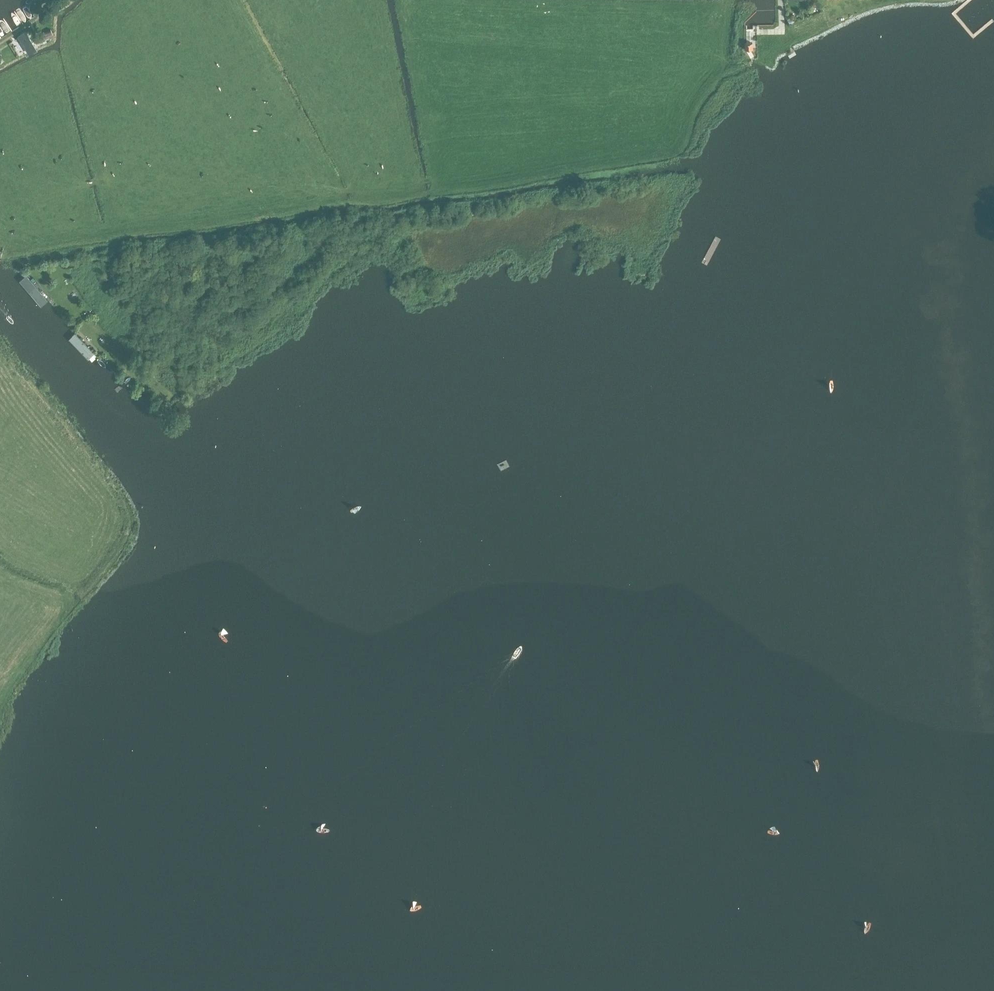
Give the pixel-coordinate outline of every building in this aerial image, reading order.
[(0,30),(0,38),(12,30),(8,24),(0,30)] [(19,33),(30,52),(38,48),(27,28),(19,33)] [(12,39),(19,56),(27,52),(21,35),(12,39)] [(19,280),(41,306),(49,299),(27,274),(19,280)] [(69,338),(92,362),(98,356),(75,332),(69,338)]
